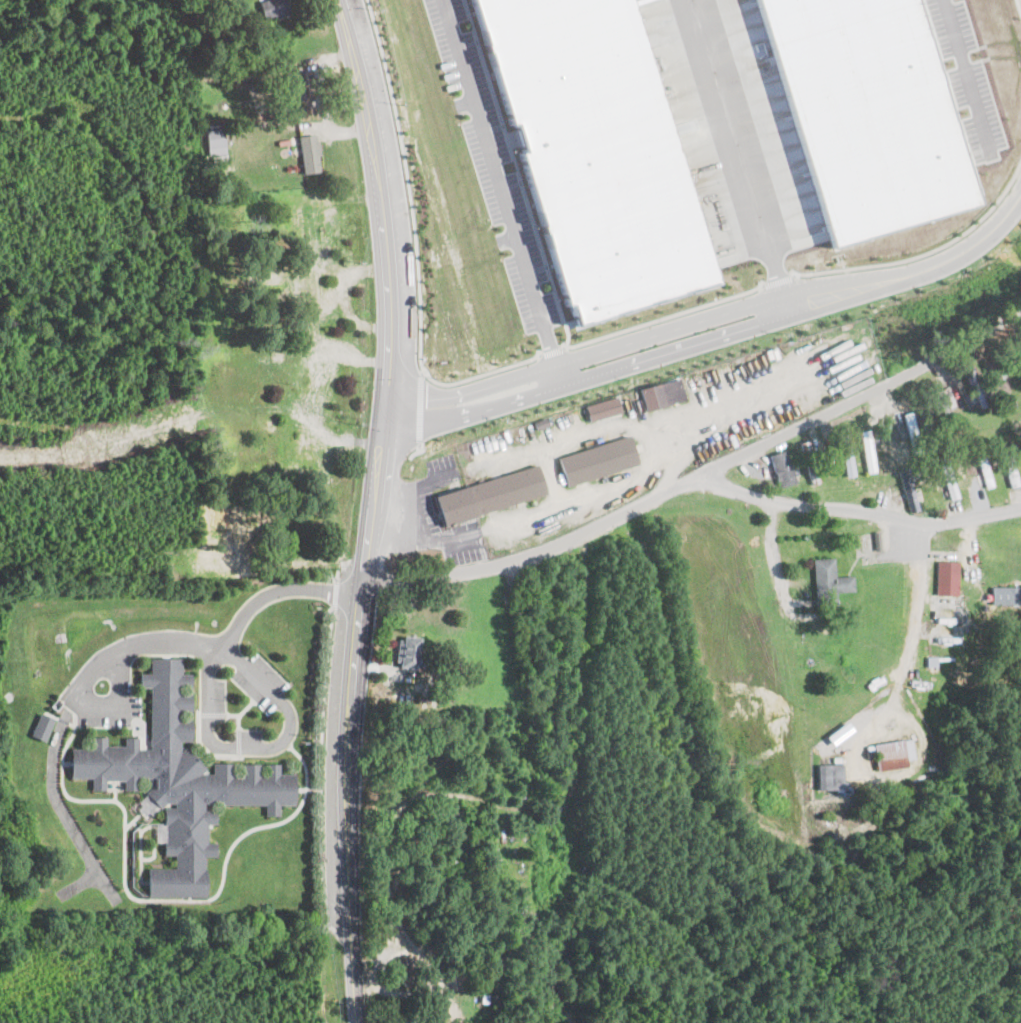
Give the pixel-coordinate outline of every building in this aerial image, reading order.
[(264,17),(289,10),(286,0),(259,0),(264,17)] [(573,325),(474,0),(631,0),(716,282),(573,325)] [(750,114),(760,112),(762,116),(755,118),(773,180),(788,176),(790,182),(801,179),(797,166),(806,163),(793,119),(792,119),(771,46),(760,49),(759,43),(768,41),(757,0),(718,0),(750,114)] [(831,249),(978,204),(914,0),(754,0),(831,249)] [(286,69),(288,100),(304,99),(303,69),(286,69)] [(222,131),(208,131),(208,154),(222,154),(222,131)] [(298,134),(304,173),(321,170),(316,132),(298,134)] [(987,404),(970,366),(962,370),(979,408),(987,404)] [(990,369),(998,396),(1005,394),(997,366),(990,369)] [(684,400),(679,379),(639,388),(644,410),(684,400)] [(590,421),(621,411),(616,395),(585,405),(590,421)] [(902,412),(916,456),(922,455),(911,410),(902,412)] [(836,429),(844,477),(853,475),(845,427),(836,429)] [(859,431),(865,473),(874,472),(869,430),(859,431)] [(564,485),(636,466),(628,437),(556,456),(564,485)] [(1017,485),(1006,446),(997,448),(1009,488),(1017,485)] [(778,487),(794,482),(785,450),(768,454),(778,487)] [(977,457),(986,487),(994,486),(984,456),(977,457)] [(434,494),(444,526),(547,493),(536,463),(434,494)] [(937,466),(949,500),(957,497),(946,463),(937,466)] [(905,512),(915,511),(908,470),(899,471),(905,512)] [(254,515),(237,515),(238,508),(225,507),(225,521),(231,521),(231,531),(225,531),(225,541),(254,542),(254,515)] [(197,548),(197,569),(214,569),(214,548),(197,548)] [(851,576),(833,577),(832,558),(812,559),(814,607),(833,607),(832,593),(852,592),(851,576)] [(956,595),(956,562),(935,562),(935,595),(956,595)] [(1020,604),(1020,587),(990,587),(990,604),(1020,604)] [(416,668),(420,638),(399,634),(395,665),(416,668)] [(297,776),(214,759),(211,773),(183,743),(190,736),(193,722),(178,718),(180,710),(182,710),(191,663),(161,656),(159,658),(140,748),(136,747),(136,749),(76,736),(68,775),(135,789),(138,777),(148,779),(142,806),(167,812),(148,830),(190,874),(152,865),(147,889),(199,900),(216,817),(196,796),(278,813),(280,803),(291,805),(297,776)] [(46,741),(53,716),(38,712),(31,736),(46,741)] [(874,771),(905,767),(904,759),(911,758),(909,739),(871,744),(874,771)] [(840,763),(815,763),(815,789),(840,789),(840,763)]
